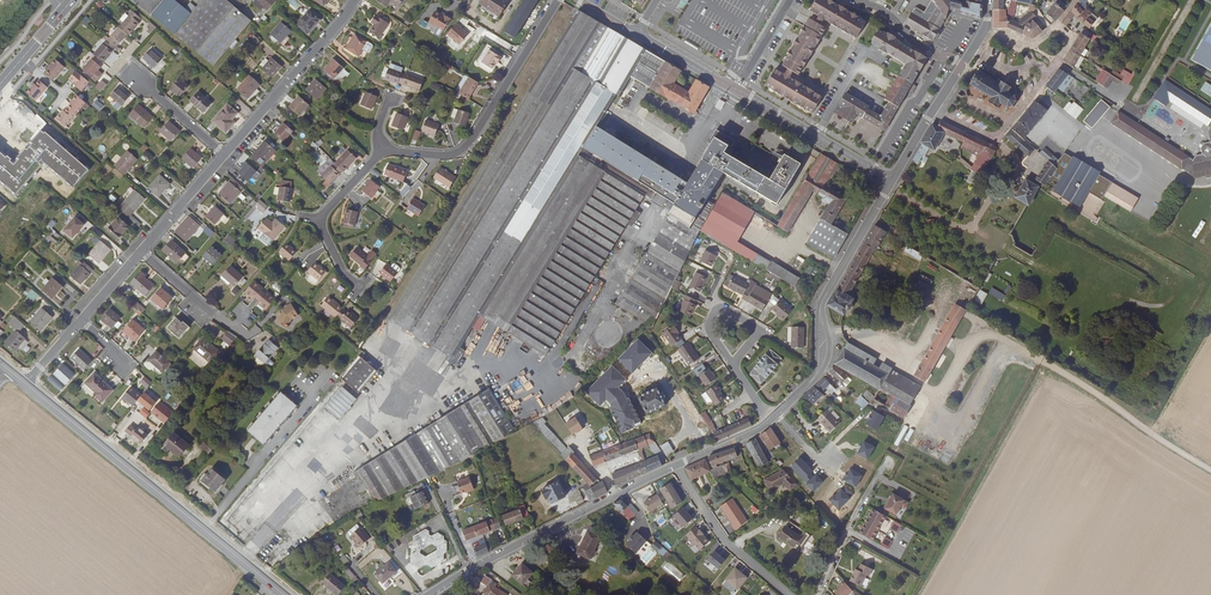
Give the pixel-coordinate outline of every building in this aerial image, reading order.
[(191,14),(175,0),(163,0),(151,14),(213,66),(251,21),(226,0),(203,0),(191,14)] [(264,7),(257,0),(255,0),(253,3),(261,11),(264,7)] [(264,7),(268,10),(275,1),(274,0),(257,0),(264,7)] [(287,2),(296,10),(300,5),(294,0),(289,0),(287,2)] [(505,0),(481,0),(479,3),(499,16),(508,2),(505,0)] [(544,1),(542,0),(532,0),(528,7),(538,13),(544,1)] [(809,11),(817,15),(817,16),(819,17),(823,20),(825,20),(829,22),(828,23),(836,27),(837,27),(840,29),(848,34),(856,38),(866,22),(858,17),(855,15),(856,14),(853,12),(853,13),(850,12),(846,10),(847,9),(839,5),(838,5),(835,4),(835,3),(832,1),(833,0),(832,0),(830,0),(816,0),(809,11)] [(921,34),(929,38),(933,41),(935,37),(937,38),(939,34),(938,33),(940,29),(946,18),(933,0),(931,0),(928,5),(930,7),(926,15),(923,13),(924,12),(916,8),(914,8),(906,21),(914,29),(921,34)] [(948,9),(949,9),(943,0),(933,0),(946,18),(947,13),(948,9)] [(1011,0),(1021,2),(1022,0),(993,0),(993,5),(993,9),(1006,9),(1008,9),(1010,7),(1011,0)] [(1064,11),(1067,6),(1059,0),(1053,0),(1055,2),(1064,11)] [(981,19),(982,4),(969,2),(968,7),(962,6),(960,13),(981,19)] [(1056,20),(1064,11),(1055,2),(1046,14),(1054,21),(1054,22),(1056,20)] [(1098,18),(1086,8),(1083,11),(1076,4),(1071,11),(1074,15),(1077,18),(1089,29),(1098,18)] [(1007,19),(1007,17),(1009,17),(1009,13),(1005,13),(1006,9),(993,9),(993,28),(1000,28),(1008,28),(1012,29),(1013,21),(1009,20),(1009,19),(1007,19)] [(128,35),(139,23),(138,22),(141,18),(132,10),(129,14),(130,15),(119,27),(106,41),(114,47),(115,48),(127,34),(128,35)] [(320,19),(310,10),(297,25),(307,34),(320,19)] [(444,16),(435,10),(429,21),(443,30),(451,18),(445,15),(444,16)] [(631,77),(646,50),(579,11),(389,318),(450,356),(447,360),(453,364),(458,363),(465,351),(460,347),(472,327),(478,331),(486,319),(546,356),(628,223),(636,210),(645,195),(580,154),(597,126),(617,94),(620,96),(631,77)] [(1015,31),(1023,34),(1025,26),(1033,20),(1037,17),(1033,12),(1032,11),(1018,21),(1017,23),(1015,31)] [(379,38),(388,23),(390,16),(384,12),(381,18),(376,15),(371,22),(374,24),(369,32),(379,38)] [(85,15),(81,21),(87,25),(91,20),(85,15)] [(1067,16),(1061,22),(1065,26),(1071,20),(1067,16)] [(1118,27),(1125,31),(1132,21),(1125,16),(1123,19),(1123,20),(1118,27)] [(425,28),(428,22),(423,19),(420,25),(425,28)] [(804,67),(808,60),(808,59),(810,55),(811,56),(815,48),(817,44),(822,36),(821,36),(826,28),(820,25),(815,22),(809,19),(805,26),(803,29),(802,28),(801,31),(802,32),(800,34),(800,35),(798,38),(798,37),(793,45),(793,46),(791,49),(789,52),(788,51),(787,54),(788,54),(786,57),(787,57),(782,65),(788,68),(793,71),(798,75),(803,67),(804,67)] [(1032,38),(1034,37),(1038,35),(1042,31),(1033,20),(1025,26),(1023,34),(1032,38)] [(150,22),(144,31),(150,34),(155,26),(150,22)] [(284,38),(287,41),(290,38),(287,35),(291,30),(282,22),(270,35),(280,43),(284,38)] [(459,44),(468,34),(456,23),(447,34),(459,44)] [(1086,38),(1089,33),(1083,29),(1080,34),(1086,38)] [(1194,59),(1210,69),(1210,29),(1194,59)] [(912,83),(918,73),(919,71),(920,72),(927,59),(926,58),(927,58),(914,50),(914,51),(898,42),(882,32),(879,30),(871,43),(879,48),(878,49),(886,53),(887,52),(906,64),(899,76),(906,80),(907,79),(908,80),(908,81),(912,83)] [(896,37),(888,33),(887,34),(883,32),(882,32),(898,42),(899,41),(895,39),(896,37)] [(1093,41),(1097,36),(1089,33),(1086,38),(1080,34),(1079,35),(1072,47),(1070,50),(1079,56),(1080,55),(1089,39),(1093,41)] [(368,42),(355,34),(346,49),(359,56),(368,42)] [(103,62),(112,52),(111,51),(114,47),(106,41),(106,40),(94,54),(103,62)] [(162,59),(150,49),(143,58),(154,68),(162,59)] [(501,57),(489,50),(482,62),(492,69),(496,63),(497,64),(501,57)] [(694,114),(709,87),(697,80),(689,92),(674,83),(681,71),(676,68),(646,50),(631,77),(694,114)] [(1067,55),(1063,61),(1078,71),(1078,70),(1080,71),(1081,70),(1078,67),(1084,57),(1080,55),(1079,56),(1070,50),(1067,55)] [(110,65),(121,54),(117,51),(107,62),(110,65)] [(48,70),(56,77),(64,67),(55,59),(47,68),(49,69),(48,70)] [(101,66),(92,59),(82,70),(96,81),(102,74),(98,70),(101,66)] [(281,67),(272,59),(269,61),(266,59),(260,66),(263,69),(273,77),(281,67)] [(334,78),(343,67),(334,59),(324,70),(334,78)] [(451,71),(453,67),(445,61),(442,66),(451,71)] [(403,83),(406,75),(401,74),(402,73),(401,73),(393,70),(388,68),(385,79),(398,84),(398,82),(403,83)] [(1048,83),(1045,86),(1047,88),(1049,89),(1054,93),(1055,91),(1058,87),(1063,91),(1073,78),(1059,68),(1057,71),(1052,78),(1048,83)] [(812,113),(822,96),(814,92),(814,91),(807,87),(806,87),(803,85),(803,84),(795,80),(791,78),(790,77),(785,74),(783,73),(775,69),(765,85),(773,90),(776,92),(776,93),(778,94),(778,93),(781,95),(781,94),(785,97),(784,98),(788,100),(792,102),(793,101),(796,104),(799,106),(798,107),(801,108),(801,107),(804,109),(804,108),(812,113)] [(1110,74),(1103,69),(1102,71),(1095,81),(1103,86),(1110,74)] [(53,80),(56,77),(48,70),(45,73),(53,80)] [(1120,81),(1128,86),(1133,76),(1131,75),(1123,70),(1119,75),(1113,70),(1110,74),(1120,81)] [(81,92),(89,82),(76,71),(69,79),(73,83),(72,84),(81,92)] [(1012,106),(1012,108),(1014,107),(1013,107),(1016,102),(1017,101),(1015,101),(1014,96),(1015,95),(1015,94),(1013,95),(1007,91),(1010,88),(1011,88),(1010,87),(1011,85),(1010,85),(1009,86),(1002,82),(1003,81),(1002,80),(1002,81),(1000,81),(1000,82),(1001,83),(999,86),(994,83),(995,82),(994,81),(993,82),(989,80),(989,78),(988,79),(983,76),(984,75),(983,74),(982,75),(978,73),(979,71),(978,71),(977,72),(976,72),(976,73),(975,75),(974,74),(974,76),(975,76),(972,80),(971,80),(971,81),(970,83),(969,84),(970,84),(969,85),(970,86),(971,85),(975,87),(974,89),(975,89),(976,88),(981,91),(980,92),(980,93),(981,91),(986,94),(985,96),(986,96),(987,95),(991,97),(989,101),(988,100),(987,101),(988,102),(988,103),(989,104),(990,103),(996,107),(996,108),(996,109),(997,108),(998,108),(999,107),(998,107),(1000,103),(1006,107),(1006,109),(1007,109),(1007,107),(1012,106)] [(420,91),(424,80),(406,73),(406,75),(403,83),(402,84),(420,91)] [(1110,74),(1103,86),(1106,88),(1111,80),(1118,84),(1120,81),(1110,74)] [(470,99),(478,80),(466,75),(458,94),(470,99)] [(907,92),(912,83),(908,81),(908,80),(907,79),(906,80),(899,76),(898,75),(884,99),(889,102),(898,107),(907,92)] [(260,85),(249,76),(238,89),(248,98),(260,85)] [(180,97),(189,86),(179,78),(171,87),(178,92),(176,94),(180,97)] [(327,88),(316,79),(306,90),(317,99),(327,88)] [(35,101),(47,87),(40,80),(36,85),(35,84),(26,93),(35,101)] [(101,92),(107,85),(102,81),(96,88),(101,92)] [(1165,81),(1153,98),(1165,106),(1169,100),(1210,127),(1207,131),(1209,141),(1203,143),(1200,147),(1202,154),(1195,155),(1192,160),(1137,123),(1118,111),(1111,123),(1182,169),(1188,173),(1196,178),(1205,176),(1207,177),(1210,176),(1210,111),(1165,81)] [(1205,81),(1200,89),(1210,96),(1210,85),(1205,81)] [(915,86),(912,83),(907,92),(911,94),(915,86)] [(962,94),(959,93),(957,95),(961,98),(969,96),(967,88),(963,86),(962,89),(964,90),(965,94),(962,94)] [(129,97),(117,87),(110,95),(122,106),(129,97)] [(212,103),(198,92),(190,101),(204,112),(212,103)] [(377,96),(366,92),(361,105),(372,109),(377,96)] [(884,130),(898,107),(889,102),(881,115),(880,115),(868,109),(869,107),(846,93),(834,113),(852,123),(856,114),(860,116),(876,126),(884,130)] [(65,126),(85,103),(77,95),(70,103),(71,104),(65,111),(64,110),(56,119),(65,126)] [(308,105),(299,96),(290,107),(300,115),(308,105)] [(1105,103),(1101,100),(1083,121),(1092,128),(1097,122),(1110,107),(1105,103)] [(1028,108),(1040,118),(1047,110),(1034,101),(1028,108)] [(1083,110),(1074,102),(1067,111),(1076,118),(1083,110)] [(238,113),(227,104),(212,121),(226,133),(233,124),(230,121),(238,113)] [(152,117),(138,105),(130,115),(131,115),(129,118),(137,125),(139,123),(144,127),(152,117)] [(1180,128),(1184,122),(1160,105),(1149,121),(1152,123),(1155,119),(1158,122),(1160,120),(1166,124),(1169,120),(1180,128)] [(1023,139),(1040,118),(1028,108),(1014,126),(1012,129),(1023,139)] [(465,127),(470,114),(459,109),(459,110),(455,109),(452,117),(456,118),(454,123),(465,127)] [(1105,119),(1109,122),(1116,112),(1113,109),(1105,119)] [(674,147),(678,140),(626,110),(619,122),(656,144),(659,138),(674,147)] [(403,130),(408,117),(397,113),(392,126),(403,130)] [(25,123),(31,126),(34,118),(29,116),(25,123)] [(439,125),(426,120),(422,131),(435,136),(439,125)] [(939,123),(937,127),(947,134),(961,140),(965,132),(940,121),(939,123)] [(180,131),(169,122),(161,132),(171,141),(180,131)] [(284,141),(292,131),(284,124),(279,130),(275,133),(284,141)] [(922,143),(913,160),(918,163),(923,155),(925,156),(929,148),(934,150),(943,134),(946,136),(947,134),(937,127),(932,124),(921,143),(922,143)] [(597,126),(580,154),(645,195),(652,199),(656,193),(670,172),(597,126)] [(1012,129),(1006,136),(1012,141),(1012,142),(1022,151),(1023,150),(1029,155),(1033,150),(1032,150),(1034,149),(1023,139),(1012,129)] [(90,170),(46,132),(45,133),(41,130),(35,137),(37,139),(34,142),(32,141),(31,142),(33,143),(27,149),(26,148),(18,157),(19,159),(15,164),(11,161),(13,159),(8,155),(7,157),(0,151),(0,180),(17,195),(43,165),(40,163),(43,161),(74,188),(90,170)] [(416,130),(412,139),(417,141),(421,132),(416,130)] [(671,215),(700,232),(701,230),(718,200),(710,196),(723,173),(777,205),(801,164),(785,155),(770,179),(727,154),(735,141),(729,137),(722,133),(716,130),(708,143),(711,145),(702,158),(703,159),(688,183),(682,180),(669,201),(675,204),(671,211),(669,214),(671,215)] [(998,148),(997,147),(982,140),(965,132),(961,140),(964,142),(961,147),(972,153),(976,147),(979,149),(977,151),(980,153),(978,156),(974,163),(972,167),(970,169),(981,175),(998,148)] [(266,162),(275,151),(265,142),(255,153),(266,162)] [(127,171),(139,158),(129,149),(114,166),(125,175),(128,171),(127,171)] [(201,158),(191,149),(183,158),(187,162),(184,165),(189,170),(192,167),(193,168),(201,158)] [(1056,168),(1061,162),(1063,159),(1069,161),(1071,158),(1064,153),(1058,161),(1045,149),(1040,154),(1048,161),(1056,168)] [(344,171),(356,158),(348,150),(335,163),(336,164),(342,170),(344,171)] [(807,176),(802,184),(813,190),(824,197),(823,199),(830,203),(821,219),(831,225),(831,224),(846,198),(827,187),(840,164),(822,153),(808,176),(807,176)] [(1063,159),(1061,162),(1056,168),(1104,196),(1112,182),(1099,174),(1100,173),(1073,156),(1071,158),(1069,161),(1063,159)] [(970,169),(972,167),(961,158),(959,160),(970,169)] [(1056,168),(1048,161),(1033,184),(1025,179),(1015,198),(1027,205),(1028,206),(1038,189),(1040,185),(1042,187),(1044,186),(1049,179),(1056,168)] [(248,181),(257,171),(247,163),(238,173),(248,181)] [(330,184),(339,174),(339,173),(342,170),(336,164),(333,167),(331,165),(322,176),(330,184)] [(394,166),(388,164),(385,174),(390,176),(390,177),(403,182),(407,171),(394,166)] [(373,168),(370,172),(377,177),(380,173),(373,168)] [(456,177),(440,168),(434,177),(450,187),(456,177)] [(1104,196),(1056,168),(1049,179),(1056,184),(1052,191),(1080,207),(1089,192),(1120,211),(1128,216),(1130,211),(1104,196)] [(974,185),(980,175),(973,171),(968,180),(974,185)] [(669,201),(682,180),(670,172),(656,193),(669,201)] [(154,182),(164,190),(169,184),(160,175),(154,182)] [(240,191),(242,188),(240,186),(241,185),(233,179),(230,183),(229,182),(220,193),(230,203),(240,192),(240,191)] [(380,186),(371,180),(362,191),(371,198),(380,186)] [(159,196),(164,190),(154,182),(149,188),(159,196)] [(401,187),(398,192),(403,196),(413,186),(403,182),(401,187)] [(1138,198),(1112,182),(1104,196),(1123,207),(1130,211),(1138,198)] [(813,190),(802,184),(793,200),(804,206),(813,190)] [(290,202),(292,188),(291,188),(281,186),(280,186),(278,200),(290,202)] [(129,217),(145,198),(135,190),(119,209),(129,217)] [(737,252),(759,265),(775,275),(781,278),(785,281),(789,274),(771,263),(771,262),(736,242),(753,211),(743,205),(734,199),(722,192),(718,200),(701,230),(737,252)] [(739,192),(734,199),(743,205),(748,197),(739,192)] [(425,206),(413,198),(407,208),(419,215),(425,206)] [(257,207),(262,201),(260,200),(253,208),(255,209),(257,207)] [(793,200),(778,226),(777,226),(788,233),(804,206),(793,200)] [(263,212),(268,207),(262,201),(257,207),(263,212)] [(675,204),(669,201),(665,208),(671,211),(675,204)] [(206,216),(215,224),(223,214),(215,206),(206,216)] [(355,225),(358,212),(346,209),(344,223),(345,223),(354,225),(355,225)] [(632,226),(640,213),(636,210),(628,223),(632,226)] [(107,231),(118,218),(113,213),(106,222),(105,220),(101,225),(107,231)] [(648,252),(680,272),(686,259),(700,232),(671,215),(648,252)] [(200,226),(189,216),(175,232),(186,241),(200,226)] [(75,217),(63,230),(72,238),(84,225),(75,217)] [(118,218),(107,231),(117,239),(128,226),(118,218)] [(268,245),(285,226),(276,218),(273,223),(267,218),(258,228),(267,235),(270,238),(266,243),(268,245)] [(833,258),(847,234),(831,224),(831,225),(821,219),(806,243),(833,258)] [(870,233),(864,243),(871,247),(871,248),(874,250),(876,251),(876,250),(886,233),(879,228),(880,226),(876,224),(870,233)] [(46,228),(51,232),(52,232),(54,234),(55,232),(56,232),(48,225),(46,228)] [(98,236),(101,232),(94,226),(91,230),(98,236)] [(991,226),(989,232),(1001,237),(1003,231),(991,226)] [(211,237),(214,233),(207,227),(204,231),(211,237)] [(58,240),(61,237),(55,232),(54,234),(52,232),(51,232),(47,238),(51,241),(52,239),(57,244),(59,240),(58,240)] [(223,239),(229,246),(235,240),(229,234),(223,239)] [(111,249),(101,241),(89,255),(99,263),(111,249)] [(177,262),(185,253),(171,241),(163,250),(177,262)] [(290,261),(297,252),(287,243),(279,252),(290,261)] [(864,267),(874,250),(871,248),(871,247),(864,243),(859,252),(854,261),(864,267)] [(992,243),(987,251),(996,256),(1000,247),(992,243)] [(920,261),(924,255),(905,244),(903,248),(905,249),(904,251),(920,261)] [(222,255),(212,246),(203,256),(213,265),(222,255)] [(361,265),(368,256),(357,247),(350,256),(361,265)] [(717,256),(705,250),(700,261),(711,267),(717,256)] [(616,304),(653,327),(680,272),(648,252),(647,252),(616,304)] [(93,270),(79,257),(76,261),(80,265),(71,276),(81,284),(93,270)] [(379,267),(380,269),(385,265),(380,259),(373,265),(376,269),(379,267)] [(855,284),(864,267),(854,261),(849,269),(844,277),(855,284)] [(324,274),(326,271),(315,262),(308,271),(319,280),(321,277),(323,278),(325,275),(324,274)] [(398,273),(387,264),(380,273),(391,281),(398,273)] [(243,277),(231,266),(221,278),(228,284),(230,282),(235,286),(243,277)] [(153,286),(144,277),(145,275),(141,272),(131,283),(145,295),(153,286)] [(700,292),(707,277),(697,272),(689,286),(695,290),(700,292)] [(727,287),(733,276),(730,274),(724,285),(727,287)] [(795,287),(798,280),(789,274),(785,281),(795,287)] [(743,295),(749,284),(734,275),(733,276),(727,287),(743,295)] [(834,294),(827,305),(844,315),(846,310),(848,311),(852,304),(851,303),(853,299),(848,296),(855,284),(844,277),(835,294),(834,294)] [(53,297),(63,286),(53,278),(49,282),(46,285),(43,289),(53,297)] [(798,280),(795,287),(802,299),(804,302),(808,296),(799,280),(798,280)] [(261,290),(263,288),(255,281),(245,292),(254,300),(256,298),(261,290)] [(772,294),(756,285),(750,282),(749,284),(743,295),(742,298),(763,310),(772,294)] [(147,296),(154,287),(153,286),(145,295),(147,296)] [(692,297),(695,290),(689,286),(689,287),(686,294),(692,297)] [(161,288),(152,299),(163,309),(172,298),(161,288)] [(33,302),(39,295),(32,289),(26,296),(33,302)] [(259,300),(265,293),(261,290),(256,298),(259,300)] [(982,304),(987,294),(980,290),(975,301),(982,304)] [(266,310),(276,299),(267,291),(265,293),(259,300),(257,303),(266,310)] [(690,316),(696,305),(694,304),(696,300),(687,295),(679,310),(690,316)] [(343,309),(343,308),(329,296),(321,305),(336,317),(337,316),(343,309)] [(775,305),(779,300),(775,297),(773,297),(771,300),(771,302),(775,305)] [(781,316),(780,317),(784,321),(792,311),(779,300),(775,305),(772,309),(777,313),(781,316)] [(282,311),(277,322),(287,328),(292,319),(298,315),(291,304),(285,308),(285,309),(282,311)] [(963,315),(966,310),(955,304),(953,310),(963,315)] [(52,317),(43,308),(31,322),(40,331),(52,317)] [(112,328),(121,318),(111,309),(102,319),(108,324),(112,328)] [(351,327),(359,318),(348,309),(346,311),(343,309),(337,316),(351,327)] [(925,382),(963,315),(953,310),(915,376),(925,382)] [(25,339),(26,339),(19,333),(24,327),(13,317),(8,323),(16,330),(5,343),(14,351),(18,347),(25,339)] [(188,328),(176,318),(167,328),(179,338),(188,328)] [(603,356),(624,332),(608,318),(587,342),(603,356)] [(144,330),(133,320),(124,331),(135,341),(144,330)] [(662,332),(672,346),(682,339),(677,333),(676,332),(678,330),(674,324),(662,332)] [(804,327),(792,327),(791,347),(804,348),(804,327)] [(227,332),(235,340),(237,338),(229,331),(228,331),(227,332)] [(230,345),(235,340),(227,332),(222,338),(230,345)] [(220,351),(203,337),(193,349),(210,363),(220,351)] [(21,350),(28,342),(25,339),(18,347),(21,350)] [(278,347),(270,340),(266,344),(266,343),(260,350),(260,349),(255,355),(258,357),(265,363),(275,352),(278,347)] [(633,373),(652,353),(638,340),(619,359),(633,373)] [(678,349),(689,365),(699,358),(688,342),(678,349)] [(841,353),(835,364),(879,389),(879,388),(880,389),(888,375),(889,374),(854,354),(858,348),(848,342),(847,343),(841,353)] [(81,367),(89,358),(79,349),(77,352),(75,354),(71,358),(81,367)] [(777,364),(782,359),(771,349),(766,355),(765,354),(754,368),(754,369),(750,375),(761,384),(766,378),(778,364),(777,364)] [(170,363),(157,351),(146,363),(153,369),(156,366),(163,372),(170,363)] [(359,393),(377,371),(359,355),(340,377),(359,393)] [(89,358),(81,367),(85,370),(93,362),(89,358)] [(61,391),(76,374),(63,363),(50,378),(55,382),(53,384),(61,391)] [(703,364),(693,371),(697,376),(698,375),(706,386),(716,379),(708,368),(706,369),(703,364)] [(842,383),(850,373),(845,370),(843,372),(835,364),(829,371),(842,383)] [(612,366),(586,392),(600,406),(606,399),(610,403),(612,407),(610,408),(622,433),(641,424),(625,392),(620,386),(626,380),(612,366)] [(99,398),(109,386),(95,373),(86,383),(96,392),(94,395),(99,398)] [(909,405),(917,391),(888,375),(880,389),(891,394),(909,405)] [(148,388),(151,383),(145,377),(141,381),(148,388)] [(809,392),(805,396),(813,404),(823,394),(821,392),(825,387),(829,383),(826,380),(823,377),(818,384),(809,392)] [(570,389),(573,382),(565,380),(562,386),(570,389)] [(718,390),(720,388),(717,384),(706,391),(716,406),(725,399),(720,391),(718,390)] [(109,386),(99,398),(102,402),(113,390),(109,386)] [(133,406),(141,395),(131,387),(122,397),(133,406)] [(343,387),(325,407),(339,419),(357,399),(343,387)] [(657,387),(639,397),(647,414),(666,405),(663,399),(666,398),(663,392),(660,394),(657,387)] [(357,470),(376,502),(429,476),(456,464),(476,454),(477,453),(486,448),(496,443),(517,432),(497,401),(489,389),(357,470)] [(866,406),(869,403),(868,403),(874,396),(867,390),(856,402),(863,409),(866,406)] [(282,391),(247,431),(264,445),(299,405),(282,391)] [(884,406),(904,417),(905,418),(911,406),(909,405),(891,394),(884,406)] [(148,395),(141,403),(149,410),(156,402),(148,395)] [(830,432),(840,423),(827,409),(817,418),(830,432)] [(129,421),(132,417),(133,418),(136,415),(135,414),(129,410),(123,418),(124,418),(129,421)] [(869,420),(866,424),(877,430),(884,417),(874,411),(871,415),(870,415),(871,416),(869,420),(868,419),(867,419),(869,420)] [(711,421),(705,412),(700,415),(707,425),(711,421)] [(566,424),(573,434),(577,432),(578,433),(583,429),(575,416),(570,420),(571,420),(566,424)] [(532,423),(589,484),(592,488),(600,483),(590,472),(588,470),(573,453),(575,452),(570,447),(567,449),(544,424),(546,422),(543,417),(542,417),(532,423)] [(737,423),(741,430),(751,426),(748,418),(737,423)] [(727,428),(730,435),(741,430),(737,423),(727,428)] [(139,427),(138,426),(135,429),(130,425),(126,431),(141,443),(148,435),(140,428),(139,427)] [(717,441),(730,435),(727,428),(713,434),(717,441)] [(780,443),(770,428),(765,432),(770,438),(764,442),(766,446),(767,446),(770,450),(780,443)] [(189,445),(175,432),(165,445),(161,450),(166,455),(170,450),(179,457),(189,445)] [(764,442),(770,438),(765,432),(760,436),(764,442)] [(643,463),(647,472),(661,466),(657,456),(645,461),(642,452),(643,447),(655,442),(650,433),(634,439),(638,449),(643,463)] [(898,446),(903,435),(900,434),(895,444),(898,446)] [(207,437),(200,446),(209,454),(216,445),(207,437)] [(752,456),(759,467),(768,463),(755,438),(746,444),(751,453),(752,456)] [(629,447),(631,452),(638,449),(634,439),(630,441),(627,442),(629,447)] [(858,449),(856,453),(867,460),(874,447),(864,441),(861,446),(860,446),(861,447),(859,449),(858,449)] [(607,461),(624,455),(622,449),(629,447),(627,442),(621,445),(603,451),(607,461)] [(486,448),(477,453),(478,456),(483,454),(483,456),(489,453),(486,448)] [(738,457),(735,448),(716,454),(719,464),(723,462),(738,457)] [(603,451),(590,456),(592,461),(593,464),(594,467),(607,461),(603,451)] [(719,464),(716,454),(712,456),(708,457),(709,458),(712,466),(713,466),(714,469),(710,471),(714,479),(718,477),(731,470),(729,463),(724,465),(723,466),(722,466),(717,468),(716,464),(719,464)] [(306,467),(315,474),(322,465),(314,458),(306,467)] [(800,458),(791,467),(801,477),(803,475),(806,478),(803,480),(804,480),(810,474),(813,471),(800,458)] [(693,465),(686,468),(691,480),(710,471),(705,459),(693,465)] [(647,472),(643,463),(638,465),(642,474),(647,472)] [(631,467),(635,477),(642,474),(638,465),(631,467)] [(629,468),(612,474),(616,485),(628,480),(635,477),(631,467),(629,468)] [(225,480),(212,469),(207,475),(205,473),(200,478),(217,493),(224,485),(222,484),(225,480)] [(846,472),(842,480),(855,487),(862,476),(850,469),(848,473),(846,472)] [(790,490),(797,484),(794,481),(793,481),(783,470),(765,480),(770,490),(783,483),(790,490)] [(813,477),(810,474),(804,480),(807,483),(806,484),(813,491),(823,482),(816,475),(813,477)] [(474,490),(469,477),(457,482),(461,493),(469,490),(469,491),(474,490)] [(590,501),(607,492),(606,489),(603,481),(600,483),(592,488),(589,484),(583,487),(590,501)] [(558,482),(542,490),(546,499),(549,497),(552,503),(565,497),(558,482)] [(671,510),(682,503),(671,483),(660,490),(671,510)] [(834,495),(829,500),(838,510),(850,499),(849,498),(852,494),(845,486),(841,489),(840,489),(836,492),(837,494),(835,496),(834,495)] [(416,494),(414,490),(405,495),(407,499),(410,497),(416,509),(429,503),(423,491),(416,494)] [(908,503),(891,493),(888,499),(890,500),(888,503),(887,502),(884,508),(896,515),(901,507),(905,509),(908,503)] [(649,512),(663,503),(657,494),(652,497),(648,499),(648,500),(644,503),(649,512)] [(625,498),(621,499),(635,514),(637,511),(625,498)] [(732,498),(720,506),(728,517),(729,516),(730,518),(729,519),(733,524),(732,525),(736,531),(747,521),(732,498)] [(634,515),(635,514),(621,499),(613,504),(618,508),(616,512),(625,519),(626,518),(629,520),(634,515)] [(506,525),(529,516),(524,505),(519,507),(520,509),(502,516),(506,525)] [(683,528),(692,519),(682,508),(672,517),(683,528)] [(873,509),(859,533),(872,541),(886,517),(873,509)] [(498,517),(463,531),(466,540),(501,527),(498,517)] [(822,518),(818,520),(823,529),(827,526),(822,518)] [(789,521),(778,536),(799,550),(809,535),(789,521)] [(894,521),(890,529),(898,534),(902,526),(894,521)] [(370,539),(361,527),(351,535),(360,547),(370,539)] [(700,550),(709,542),(696,527),(687,535),(700,550)] [(438,533),(431,536),(429,534),(429,531),(426,529),(414,536),(414,540),(417,541),(417,552),(411,555),(411,562),(420,568),(426,564),(432,568),(435,566),(435,562),(438,560),(441,562),(444,560),(444,553),(447,552),(447,541),(444,540),(444,536),(438,533)] [(595,534),(588,531),(577,553),(590,560),(590,558),(592,559),(595,551),(594,551),(598,543),(602,545),(605,539),(602,538),(603,534),(597,531),(595,534)] [(647,542),(637,533),(626,545),(636,554),(647,542)] [(885,537),(881,545),(889,550),(893,542),(885,537)] [(655,541),(652,544),(659,550),(662,546),(655,541)] [(477,558),(489,552),(486,542),(474,548),(477,558)] [(662,546),(659,550),(664,554),(668,550),(662,546)] [(644,567),(655,555),(650,549),(638,561),(644,567)] [(670,559),(673,555),(672,554),(668,550),(664,554),(663,556),(660,559),(663,562),(667,557),(670,559)] [(540,565),(549,560),(545,552),(533,559),(540,565)] [(718,569),(725,560),(715,552),(707,561),(718,569)] [(344,554),(339,558),(345,564),(349,560),(344,554)] [(678,583),(685,576),(669,560),(662,567),(678,583)] [(397,571),(389,562),(375,574),(383,583),(397,571)] [(533,573),(522,564),(512,575),(526,588),(531,583),(527,579),(533,573)] [(861,586),(866,575),(869,576),(872,569),(861,564),(858,570),(855,569),(850,581),(861,586)] [(738,591),(748,578),(735,568),(725,581),(738,591)] [(349,569),(346,572),(352,579),(355,576),(349,569)] [(330,573),(323,582),(338,594),(345,586),(330,573)] [(482,594),(508,594),(494,586),(496,583),(492,581),(491,584),(489,583),(492,579),(485,575),(481,583),(487,587),(483,593),(482,594)] [(853,591),(844,582),(834,591),(838,594),(849,594),(853,591)] [(511,587),(508,591),(513,594),(522,594),(511,587)]
